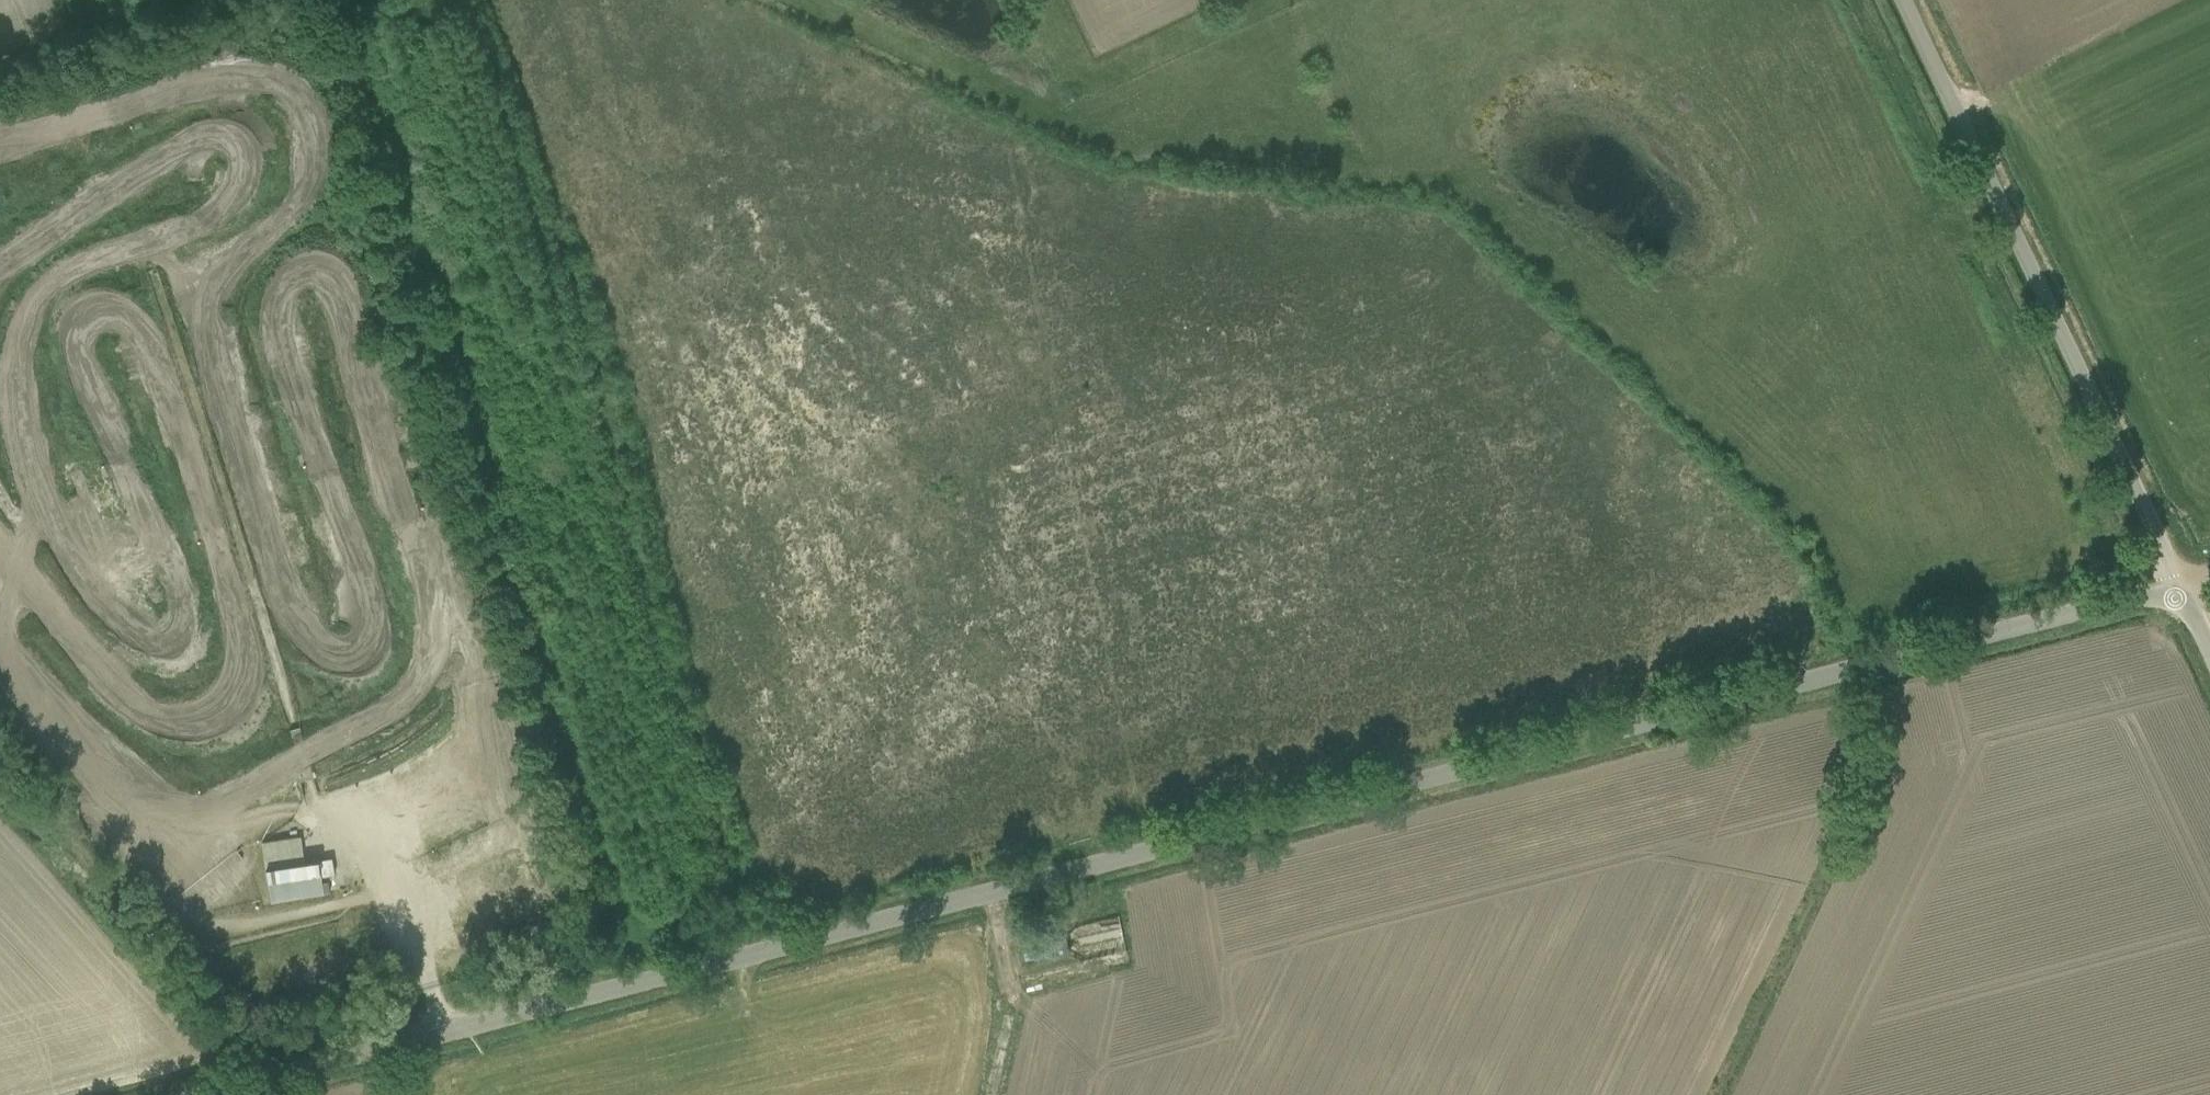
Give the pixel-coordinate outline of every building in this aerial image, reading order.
[(261,840),(268,890),(320,882),(316,857),(302,858),(299,835),(261,840)]
